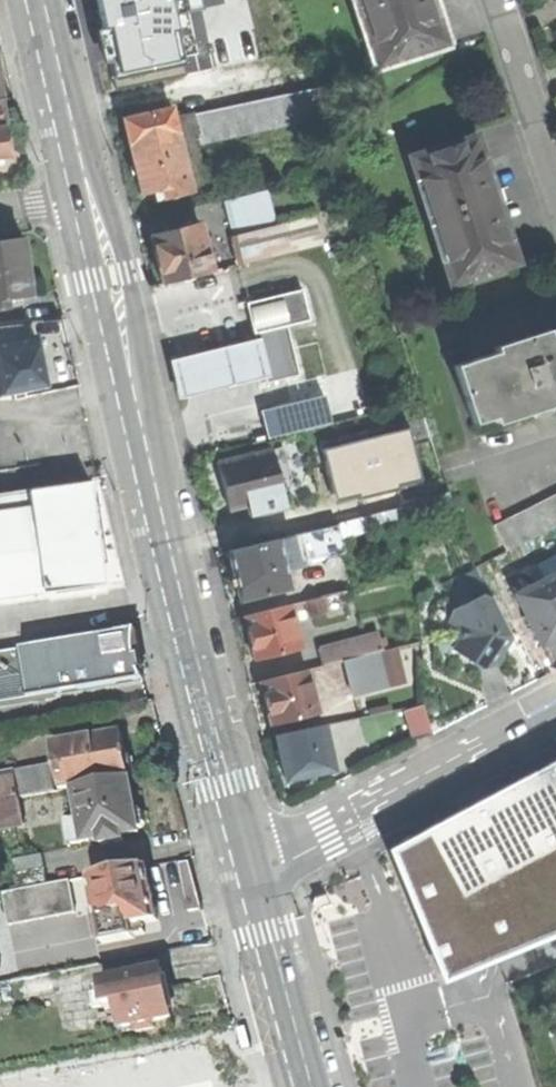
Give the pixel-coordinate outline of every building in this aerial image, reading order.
[(103,10),(108,30),(101,32),(107,58),(110,58),(118,89),(184,73),(182,64),(186,63),(184,56),(199,52),(189,12),(205,8),(203,0),(101,0),(103,10)] [(440,40),(426,0),(359,0),(380,60),(440,40)] [(270,97),(197,113),(198,115),(202,136),(204,143),(268,128),(269,131),(327,118),(320,89),(270,100),(270,97)] [(132,158),(140,193),(160,188),(162,197),(190,191),(169,108),(122,120),(132,158)] [(183,141),(202,136),(198,115),(178,119),(183,141)] [(413,155),(450,277),(511,258),(492,196),(473,137),(413,155)] [(226,200),(230,218),(258,211),(254,192),(226,200)] [(258,211),(230,218),(235,237),(263,230),(258,211)] [(235,237),(242,265),(321,245),(315,217),(263,230),(235,237)] [(162,283),(210,271),(198,222),(150,235),(156,259),(162,283)] [(0,242),(0,306),(23,303),(22,294),(27,293),(24,265),(21,240),(0,242)] [(248,300),(256,332),(289,324),(312,319),(304,287),(248,300)] [(30,337),(26,317),(0,323),(0,343),(30,337)] [(267,375),(268,382),(301,374),(289,324),(256,332),(257,336),(267,375)] [(451,363),(469,419),(493,411),(529,400),(532,408),(533,412),(542,409),(552,406),(551,403),(548,393),(555,391),(555,328),(547,331),(546,327),(492,344),(494,349),(451,363)] [(44,383),(39,358),(34,336),(30,337),(0,343),(0,392),(44,383)] [(181,396),(267,375),(257,336),(172,357),(177,376),(181,396)] [(548,393),(551,403),(555,401),(555,391),(548,393)] [(260,433),(325,426),(322,400),(257,407),(260,433)] [(496,420),(532,408),(529,400),(493,411),(496,420)] [(397,431),(313,449),(325,502),(408,483),(397,431)] [(223,486),(229,509),(250,504),(253,516),(285,508),(279,481),(292,478),(289,464),(275,467),(270,448),(217,461),(223,486)] [(98,532),(91,480),(42,487),(45,502),(57,590),(105,583),(98,532)] [(45,502),(42,487),(0,493),(0,508),(45,502)] [(555,525),(555,492),(491,525),(504,551),(555,525)] [(57,590),(45,502),(0,508),(0,598),(57,590)] [(294,515),(299,534),(334,526),(329,506),(294,515)] [(334,526),(299,534),(306,562),(343,553),(336,525),(334,526)] [(288,587),(275,539),(227,551),(233,575),(240,600),(288,587)] [(514,594),(540,645),(555,637),(555,572),(514,594)] [(491,663),(499,662),(506,655),(504,646),(509,641),(502,631),(510,625),(494,594),(483,591),(454,606),(449,620),(463,625),(464,637),(456,646),(481,665),(491,663)] [(326,612),(322,596),(304,601),(309,617),(326,612)] [(288,605),(244,616),(249,637),(255,660),(300,648),(288,605)] [(131,627),(0,650),(0,701),(146,676),(143,662),(141,652),(136,653),(131,627)] [(345,643),(349,659),(381,650),(377,634),(345,643)] [(321,666),(343,660),(349,659),(345,643),(317,650),(321,666)] [(343,660),(347,677),(385,667),(381,650),(349,659),(343,660)] [(390,686),(385,667),(347,677),(352,696),(390,686)] [(307,670),(262,681),(267,703),(273,724),(318,713),(307,670)] [(421,703),(404,708),(407,721),(412,741),(433,731),(421,703)] [(404,708),(365,717),(368,730),(407,721),(404,708)] [(340,722),(343,735),(368,730),(365,717),(340,722)] [(324,725),(278,735),(283,756),(288,778),(334,767),(324,725)] [(83,786),(129,778),(128,772),(133,764),(131,755),(124,749),(123,741),(121,732),(75,741),(83,786)] [(62,790),(73,788),(83,786),(75,741),(54,745),(62,790)] [(17,797),(55,790),(50,763),(10,771),(11,780),(13,779),(17,797)] [(443,987),(555,941),(555,763),(388,854),(443,987)] [(131,793),(129,778),(83,786),(73,788),(78,819),(67,821),(71,843),(101,838),(102,844),(122,840),(121,835),(138,832),(137,827),(143,820),(140,809),(134,806),(131,793)] [(17,797),(13,779),(11,780),(0,782),(0,800),(17,797)] [(17,797),(0,800),(0,828),(22,824),(17,797)] [(32,857),(38,887),(69,881),(64,851),(32,857)] [(90,877),(103,943),(133,937),(133,933),(145,931),(144,922),(159,919),(156,904),(154,892),(150,893),(144,866),(90,877)] [(75,912),(69,881),(38,887),(5,893),(11,924),(75,912)] [(161,967),(113,977),(114,980),(119,1003),(124,1026),(172,1016),(167,992),(161,967)] [(55,991),(52,974),(22,980),(25,998),(55,991)] [(108,1006),(119,1003),(114,980),(103,982),(108,1006)] [(245,1051),(254,1048),(247,1025),(239,1028),(244,1046),(245,1051)]
